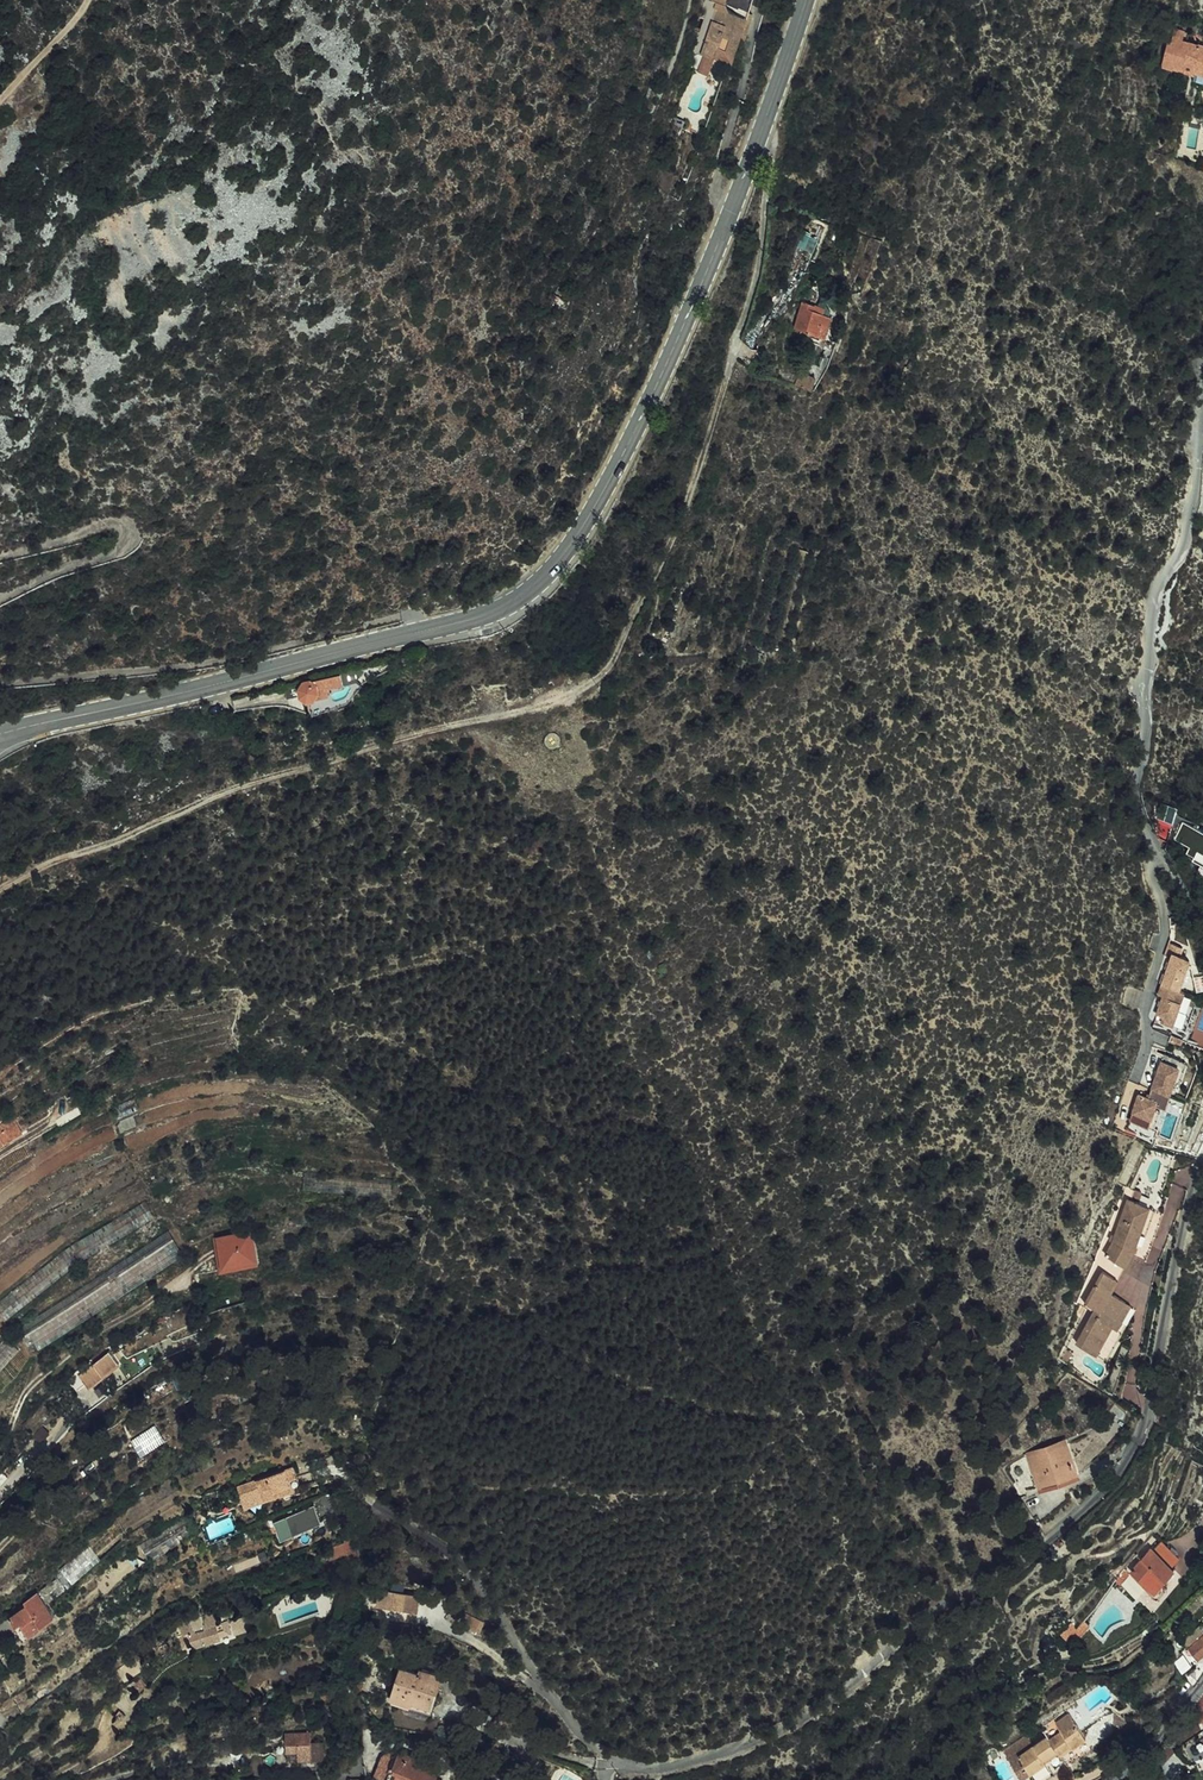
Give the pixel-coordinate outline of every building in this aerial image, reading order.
[(686,44),(698,48),(709,51),(712,41),(725,46),(737,10),(720,4),(721,0),(704,0),(696,25),(692,24),(686,44)] [(745,12),(737,10),(725,46),(735,48),(745,12)] [(1202,87),(1202,58),(1186,53),(1181,52),(1184,43),(1174,40),(1170,52),(1166,52),(1159,76),(1171,80),(1171,77),(1179,79),(1177,83),(1191,87),(1192,84),(1202,87)] [(681,60),(693,63),(698,48),(686,44),(681,60)] [(1202,97),(1202,93),(1202,87),(1192,84),(1191,87),(1189,93),(1202,97)] [(807,331),(837,341),(844,318),(837,315),(838,310),(815,303),(807,331)] [(811,376),(808,387),(824,392),(827,381),(811,376)] [(352,669),(301,682),(298,688),(299,696),(305,700),(328,694),(326,687),(354,680),(352,669)] [(298,688),(301,682),(281,686),(284,699),(299,696),(298,688)] [(1199,837),(1189,855),(1202,863),(1202,839),(1199,837)] [(1173,1045),(1185,1050),(1191,1037),(1199,1017),(1196,1016),(1202,998),(1202,995),(1200,993),(1202,986),(1202,983),(1199,981),(1202,973),(1193,969),(1189,978),(1192,979),(1175,1019),(1178,1020),(1170,1038),(1175,1040),(1173,1045)] [(1191,1037),(1185,1050),(1191,1053),(1197,1039),(1191,1037)] [(1146,1117),(1135,1141),(1151,1149),(1160,1132),(1161,1129),(1171,1134),(1178,1121),(1176,1120),(1181,1110),(1192,1088),(1182,1083),(1178,1090),(1171,1086),(1155,1121),(1146,1117)] [(1187,1113),(1198,1091),(1192,1088),(1181,1110),(1187,1113)] [(2,1130),(0,1132),(0,1143),(2,1145),(9,1139),(2,1130)] [(1160,1132),(1151,1149),(1157,1152),(1165,1135),(1160,1132)] [(1141,1273),(1161,1230),(1139,1220),(1118,1269),(1106,1289),(1109,1291),(1125,1301),(1141,1273)] [(1167,1232),(1161,1230),(1141,1273),(1147,1276),(1167,1232)] [(235,1255),(253,1251),(250,1237),(212,1245),(216,1260),(225,1257),(235,1255)] [(258,1271),(253,1251),(235,1255),(225,1257),(216,1260),(219,1278),(258,1271)] [(1117,1346),(1132,1323),(1117,1314),(1125,1301),(1109,1291),(1091,1322),(1102,1328),(1081,1362),(1100,1374),(1117,1346)] [(1123,1350),(1137,1327),(1132,1323),(1117,1346),(1123,1350)] [(80,1385),(77,1383),(71,1388),(78,1399),(85,1394),(88,1397),(118,1374),(110,1362),(84,1381),(80,1385)] [(67,1402),(77,1405),(79,1401),(72,1395),(67,1402)] [(162,1449),(154,1435),(132,1449),(139,1462),(162,1449)] [(1062,1491),(1079,1485),(1070,1459),(1035,1471),(1045,1502),(1064,1496),(1062,1491)] [(240,1489),(244,1502),(262,1496),(265,1503),(294,1493),(291,1484),(298,1481),(295,1471),(240,1489)] [(301,1491),(298,1481),(291,1484),(294,1493),(301,1491)] [(1064,1496),(1045,1502),(1046,1506),(1082,1494),(1079,1485),(1062,1491),(1064,1496)] [(262,1496),(244,1502),(246,1509),(265,1503),(262,1496)] [(282,1540),(323,1522),(315,1503),(273,1521),(282,1540)] [(1131,1568),(1150,1586),(1146,1590),(1158,1602),(1169,1590),(1165,1586),(1179,1570),(1174,1566),(1181,1560),(1160,1539),(1131,1568)] [(1150,1586),(1131,1568),(1122,1576),(1126,1581),(1133,1575),(1146,1590),(1150,1586)] [(31,1601),(26,1604),(10,1614),(22,1635),(54,1614),(46,1601),(65,1588),(58,1576),(28,1596),(31,1601)] [(411,1615),(414,1602),(374,1595),(372,1608),(411,1615)] [(208,1615),(201,1617),(205,1625),(215,1621),(216,1625),(221,1623),(219,1615),(216,1616),(215,1613),(212,1614),(213,1616),(209,1618),(208,1615)] [(448,1623),(459,1629),(463,1622),(451,1616),(448,1623)] [(201,1617),(193,1620),(197,1628),(205,1625),(201,1617)] [(231,1623),(235,1633),(252,1627),(249,1617),(231,1623)] [(1076,1632),(1087,1621),(1083,1618),(1077,1624),(1074,1621),(1063,1630),(1067,1634),(1073,1629),(1076,1632)] [(197,1628),(193,1620),(187,1622),(188,1624),(181,1627),(184,1637),(188,1636),(187,1632),(197,1628)] [(187,1632),(188,1636),(216,1625),(215,1621),(205,1625),(205,1626),(197,1629),(197,1628),(187,1632)] [(459,1629),(473,1636),(475,1629),(463,1622),(459,1629)] [(188,1636),(193,1649),(221,1639),(216,1625),(188,1636)] [(1202,1654),(1202,1636),(1193,1644),(1202,1655),(1202,1654)] [(415,1680),(397,1674),(388,1702),(410,1709),(411,1706),(429,1712),(439,1683),(418,1677),(417,1680),(417,1681),(415,1680)] [(332,1681),(319,1683),(320,1694),(325,1698),(330,1697),(333,1693),(332,1681)] [(410,1709),(388,1702),(387,1702),(386,1705),(428,1719),(430,1713),(429,1712),(411,1706),(410,1709)] [(1044,1722),(1047,1726),(1057,1745),(1059,1749),(1064,1758),(1090,1745),(1072,1709),(1044,1722)] [(510,1724),(493,1723),(491,1731),(513,1740),(510,1724)] [(1043,1752),(1057,1745),(1047,1726),(1015,1741),(1032,1774),(1049,1766),(1045,1756),(1043,1752)] [(306,1729),(281,1735),(286,1754),(297,1752),(299,1760),(313,1757),(309,1741),(306,1729)] [(320,1738),(309,1741),(313,1757),(324,1754),(320,1738)] [(249,1739),(238,1742),(241,1757),(253,1754),(249,1739)] [(1045,1756),(1059,1749),(1057,1745),(1043,1752),(1045,1756)] [(409,1761),(408,1764),(392,1758),(385,1779),(434,1779),(438,1772),(409,1761)]
